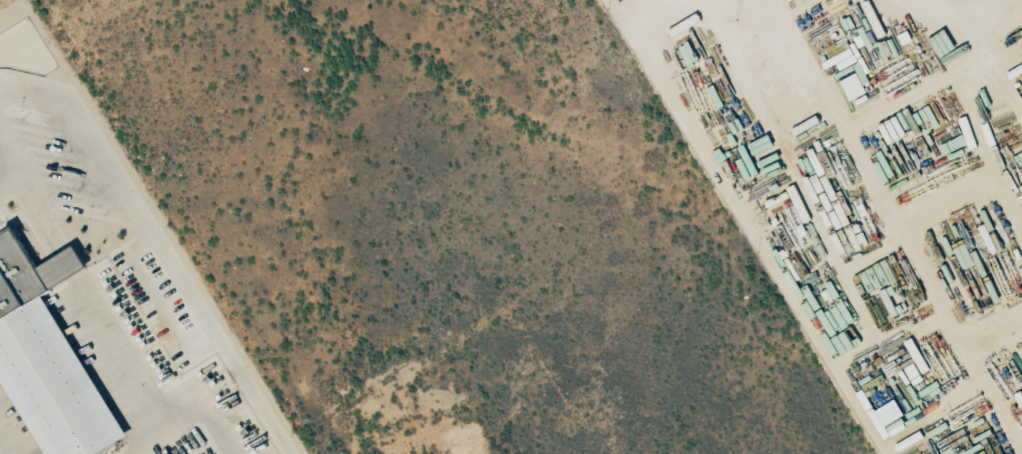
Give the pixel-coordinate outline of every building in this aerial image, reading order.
[(876,39),(884,36),(871,0),(869,0),(863,2),(876,39)] [(822,60),(825,69),(836,66),(841,78),(849,101),(867,95),(863,84),(870,81),(866,69),(859,49),(871,45),(866,30),(853,35),(855,42),(845,45),(848,52),(822,60)] [(44,292),(85,269),(74,247),(35,269),(13,230),(0,237),(0,376),(43,453),(98,453),(126,439),(44,292)] [(981,263),(976,250),(969,253),(965,244),(953,249),(963,271),(981,263)]
